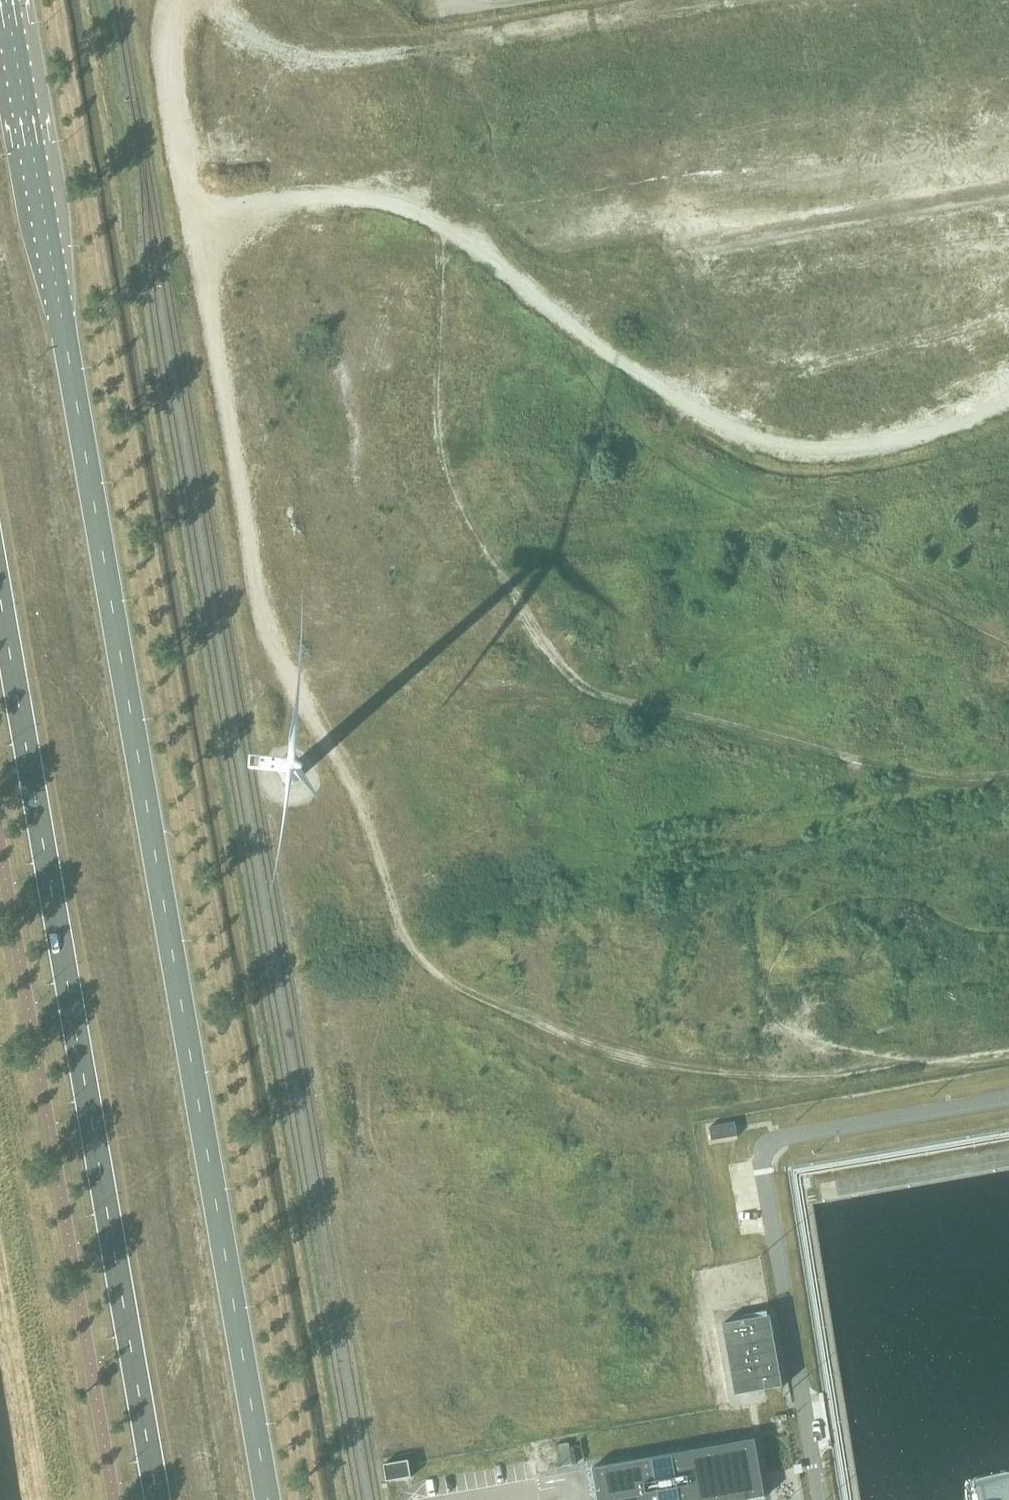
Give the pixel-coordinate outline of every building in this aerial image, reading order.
[(714,1138),(738,1133),(735,1119),(711,1124),(714,1138)] [(769,1314),(721,1323),(734,1394),(782,1386),(769,1314)] [(592,1468),(597,1499),(748,1499),(765,1497),(755,1439),(592,1468)] [(408,1460),(383,1464),(385,1480),(410,1476),(408,1460)] [(798,1464),(793,1465),(795,1474),(800,1473),(803,1473),(801,1464),(798,1464)]
